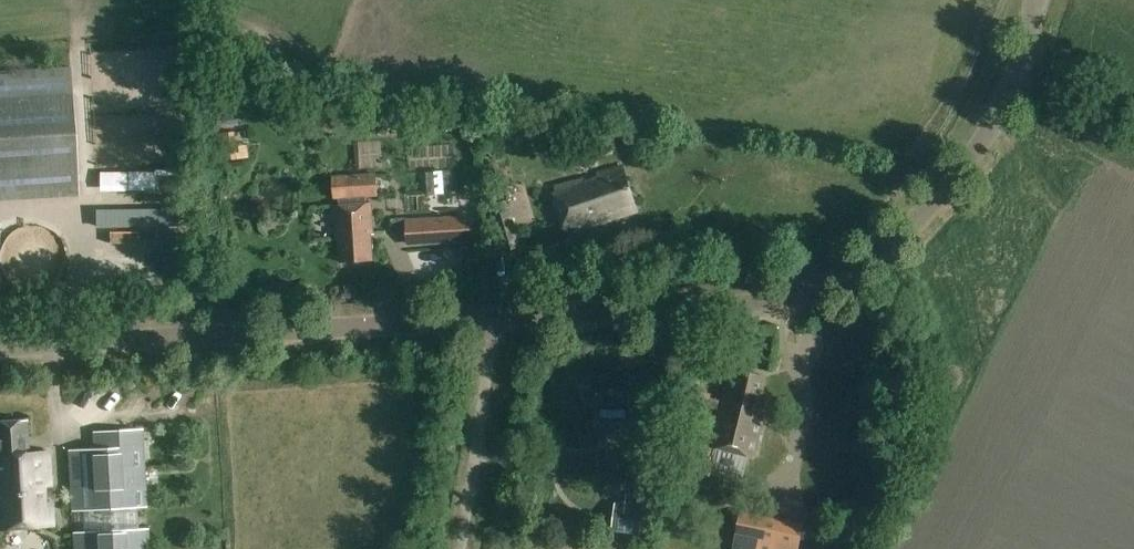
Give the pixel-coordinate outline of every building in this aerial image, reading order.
[(0,70),(0,201),(78,196),(70,66),(0,70)] [(235,143),(219,145),(220,159),(236,157),(235,143)] [(381,145),(353,146),(354,169),(381,168),(381,145)] [(637,210),(624,167),(596,176),(597,181),(584,184),(583,180),(553,189),(566,232),(637,210)] [(331,175),(333,198),(372,195),(370,172),(331,175)] [(370,234),(373,234),(370,204),(332,207),(335,234),(336,234),(339,262),(372,259),(370,234)] [(493,216),(503,252),(520,247),(510,211),(493,216)] [(719,410),(710,448),(754,458),(763,418),(756,416),(766,376),(730,368),(724,393),(723,393),(721,400),(710,398),(710,396),(695,393),(692,405),(707,409),(707,407),(719,410)] [(595,406),(598,406),(599,424),(632,422),(630,404),(657,402),(655,376),(641,377),(594,380),(595,406)] [(564,408),(565,429),(594,428),(594,407),(564,408)] [(48,525),(52,525),(51,501),(47,501),(40,501),(39,485),(46,484),(50,484),(48,449),(44,449),(24,450),(23,419),(0,421),(0,528),(48,525)] [(659,463),(661,446),(663,423),(639,420),(634,460),(659,463)] [(68,450),(71,511),(81,511),(83,532),(73,532),(74,548),(148,548),(147,528),(137,529),(136,508),(146,507),(146,506),(135,506),(134,489),(145,489),(143,465),(142,465),(131,465),(131,452),(141,451),(140,440),(142,440),(141,429),(106,431),(107,447),(93,448),(68,450)] [(638,534),(640,534),(644,496),(638,495),(626,494),(625,505),(615,503),(612,531),(638,534)] [(785,522),(741,512),(735,538),(733,548),(796,548),(801,525),(785,522)]
